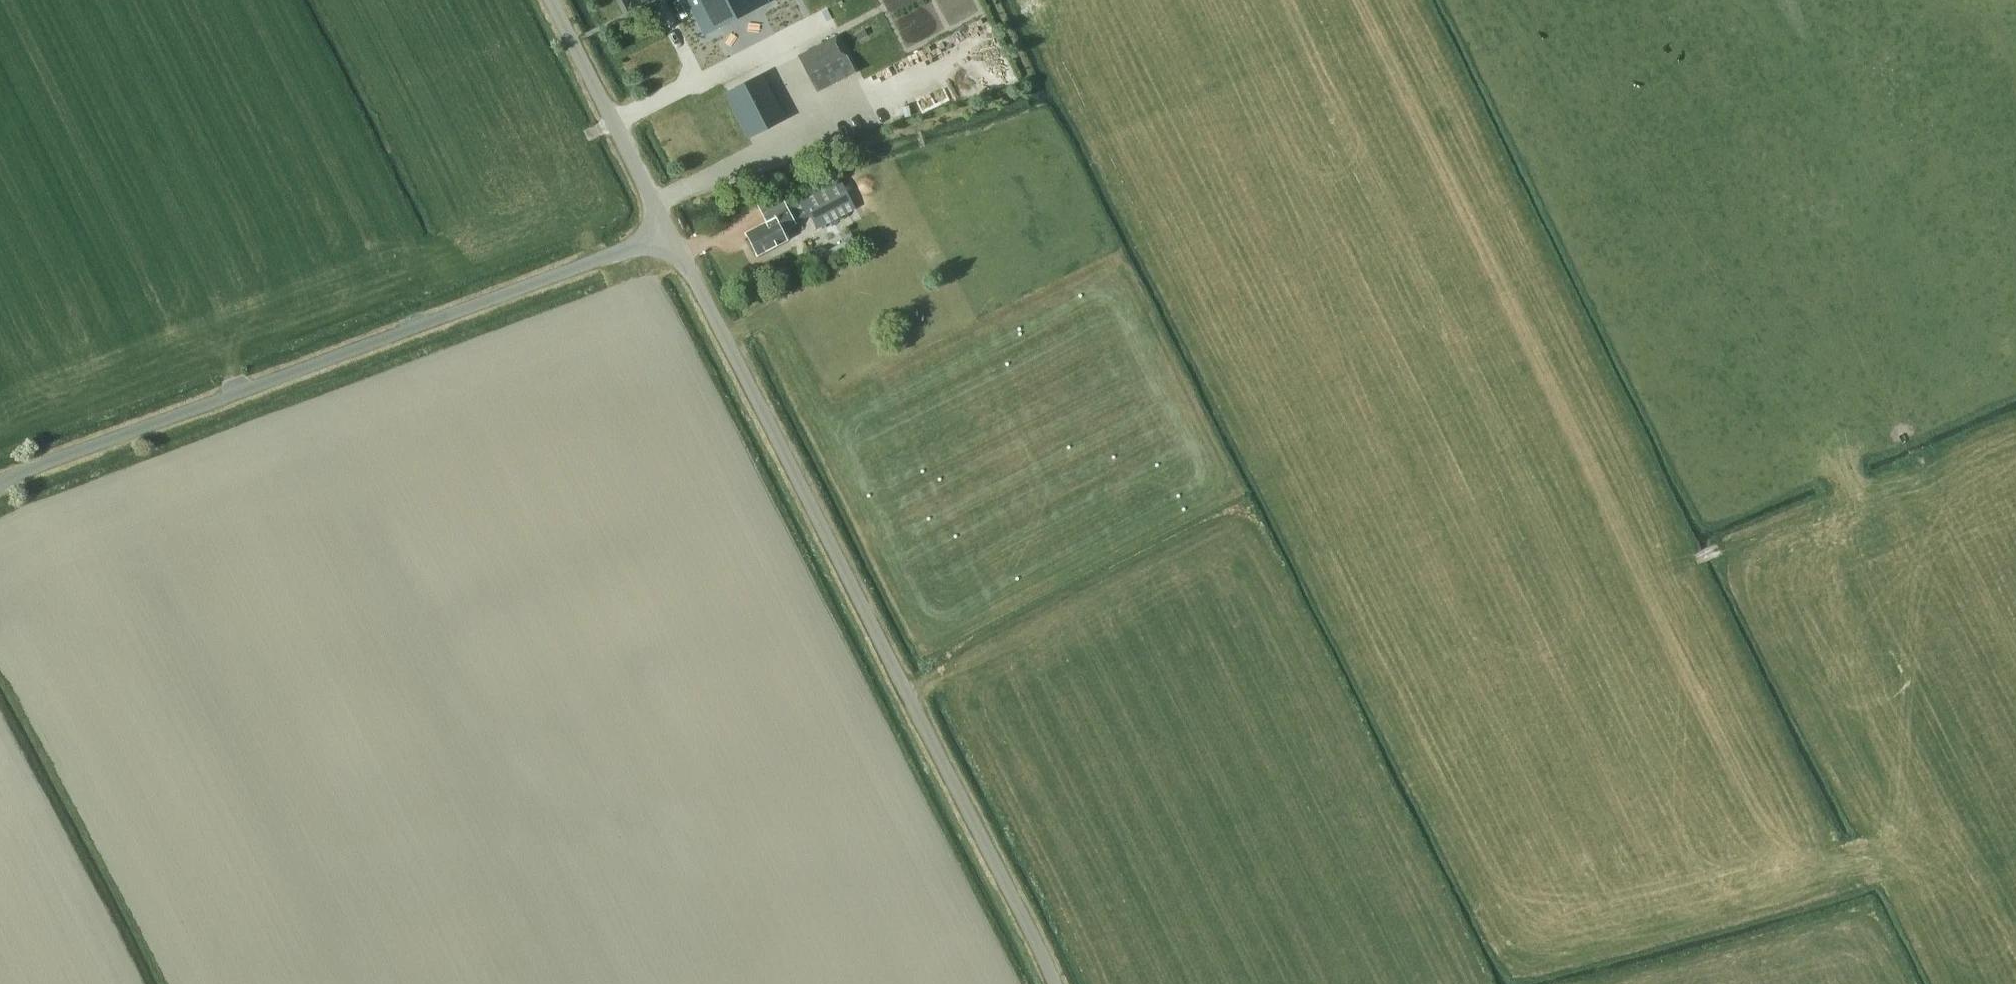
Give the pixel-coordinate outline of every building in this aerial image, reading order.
[(708,32),(772,0),(692,0),(708,32)] [(837,35),(798,55),(808,74),(847,54),(837,35)] [(762,73),(726,92),(739,117),(749,135),(750,138),(786,119),(762,73)] [(810,214),(818,228),(856,208),(838,175),(785,203),(795,222),(810,214)] [(794,226),(780,197),(756,208),(764,224),(743,233),(755,257),(786,241),(782,232),(794,226)]
